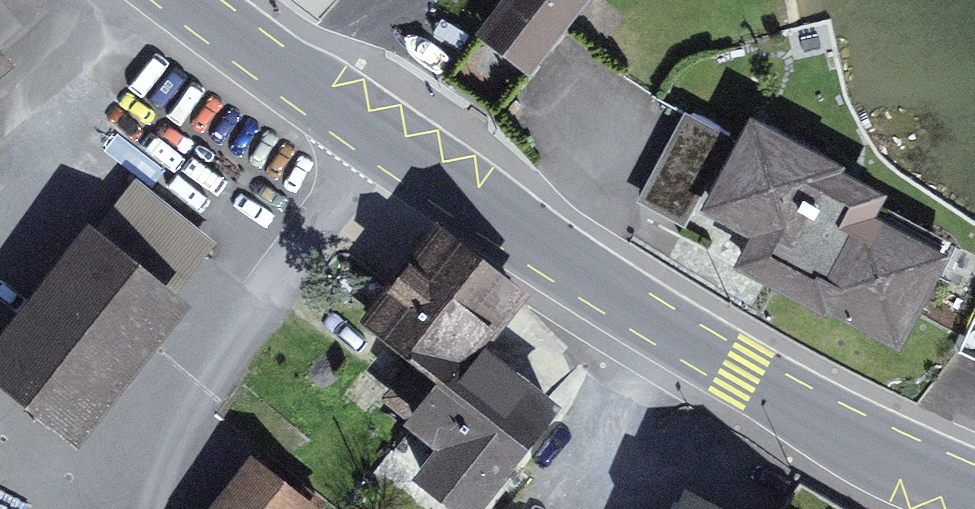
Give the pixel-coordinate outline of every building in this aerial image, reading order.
[(476,33),(529,74),(586,0),(501,0),(476,33)] [(0,40),(0,72),(16,59),(0,40)] [(844,162),(750,112),(699,207),(751,235),(735,265),(827,314),(829,310),(899,347),(950,252),(875,212),(886,192),(841,168),(844,162)] [(135,176),(96,225),(179,290),(217,241),(135,176)] [(361,317),(436,375),(452,354),(465,363),(484,339),(489,343),(531,289),(439,218),(361,317)] [(0,332),(0,384),(77,445),(191,300),(179,290),(96,225),(89,219),(0,332)] [(564,401),(489,343),(484,339),(465,363),(452,354),(436,375),(402,418),(435,443),(411,474),(456,508),(480,508),(564,401)] [(253,452),(208,508),(322,508),(328,501),(301,480),(297,486),(253,452)] [(686,483),(673,508),(739,508),(686,483)]
